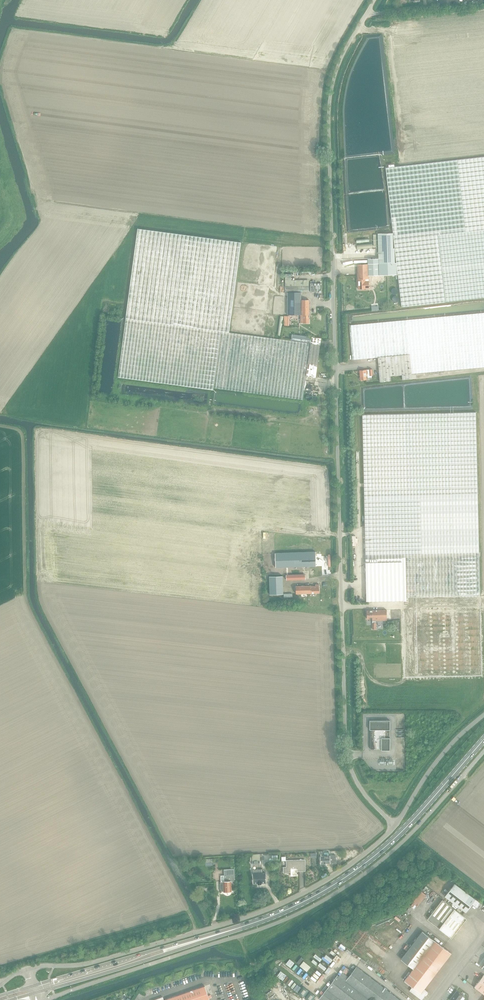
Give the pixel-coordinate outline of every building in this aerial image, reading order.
[(385,168),(393,233),(396,263),(397,275),(401,307),(446,302),(483,297),(483,157),(458,160),(457,159),(385,168)] [(291,334),(290,340),(229,332),(241,242),(136,228),(124,318),(125,319),(118,377),(213,390),(213,388),(302,400),(306,376),(316,377),(321,338),(291,334)] [(368,264),(357,264),(358,289),(368,288),(368,275),(397,275),(396,263),(395,263),(394,248),(393,248),(391,233),(378,234),(378,258),(368,259),(368,264)] [(310,283),(310,292),(321,292),(321,283),(310,283)] [(300,323),(309,323),(308,300),(287,301),(288,315),(302,315),(303,319),(300,319),(300,323)] [(483,367),(483,313),(442,317),(349,325),(351,360),(377,358),(379,382),(389,381),(388,376),(401,375),(401,380),(411,379),(410,374),(447,371),(483,367)] [(359,370),(360,380),(366,380),(366,376),(368,376),(373,375),(372,369),(367,369),(367,370),(359,370)] [(450,413),(362,415),(362,419),(363,454),(364,495),(363,495),(365,558),(365,563),(403,562),(403,600),(404,610),(404,639),(405,678),(482,676),(480,609),(480,608),(476,412),(450,413)] [(275,553),(275,567),(316,566),(315,552),(275,553)] [(403,562),(365,563),(365,574),(366,601),(396,600),(403,600),(403,562)] [(269,576),(270,594),(283,594),(282,576),(269,576)] [(295,594),(319,593),(319,585),(315,585),(315,586),(310,586),(310,585),(295,586),(295,594)] [(374,621),(396,621),(396,609),(366,610),(367,619),(372,619),(372,630),(376,630),(376,623),(375,623),(374,621)] [(390,720),(370,720),(370,730),(370,749),(381,749),(381,750),(390,750),(390,737),(389,737),(389,730),(390,730),(390,720)] [(333,854),(329,855),(329,853),(324,854),(324,856),(321,856),(321,863),(331,862),(333,862),(333,854)] [(260,860),(259,854),(252,854),(252,860),(253,860),(253,864),(260,863),(260,860)] [(292,874),(297,874),(297,870),(305,870),(305,859),(287,860),(287,867),(283,867),(283,872),(292,872),(292,874)] [(266,871),(262,871),(262,868),(253,868),(254,882),(266,882),(266,871)] [(221,882),(220,882),(220,891),(232,891),(232,890),(231,880),(235,880),(235,874),(235,869),(224,869),(224,875),(220,875),(221,882)] [(475,898),(454,883),(444,896),(465,912),(472,903),(477,906),(480,902),(480,903),(481,902),(475,898)] [(427,919),(451,937),(466,918),(442,899),(427,919)] [(409,990),(421,999),(428,992),(424,989),(451,953),(422,931),(401,959),(413,968),(404,980),(412,986),(409,990)] [(356,966),(345,980),(337,974),(319,998),(321,999),(400,999),(356,966)] [(483,994),(483,975),(483,974),(474,987),(483,994)] [(152,989),(150,983),(144,985),(146,992),(152,989)] [(208,995),(205,986),(164,999),(210,999),(209,998),(211,997),(211,995),(208,995)] [(267,997),(275,993),(274,991),(277,990),(276,988),(265,993),(267,997)] [(463,995),(457,991),(450,999),(459,999),(463,995)]
